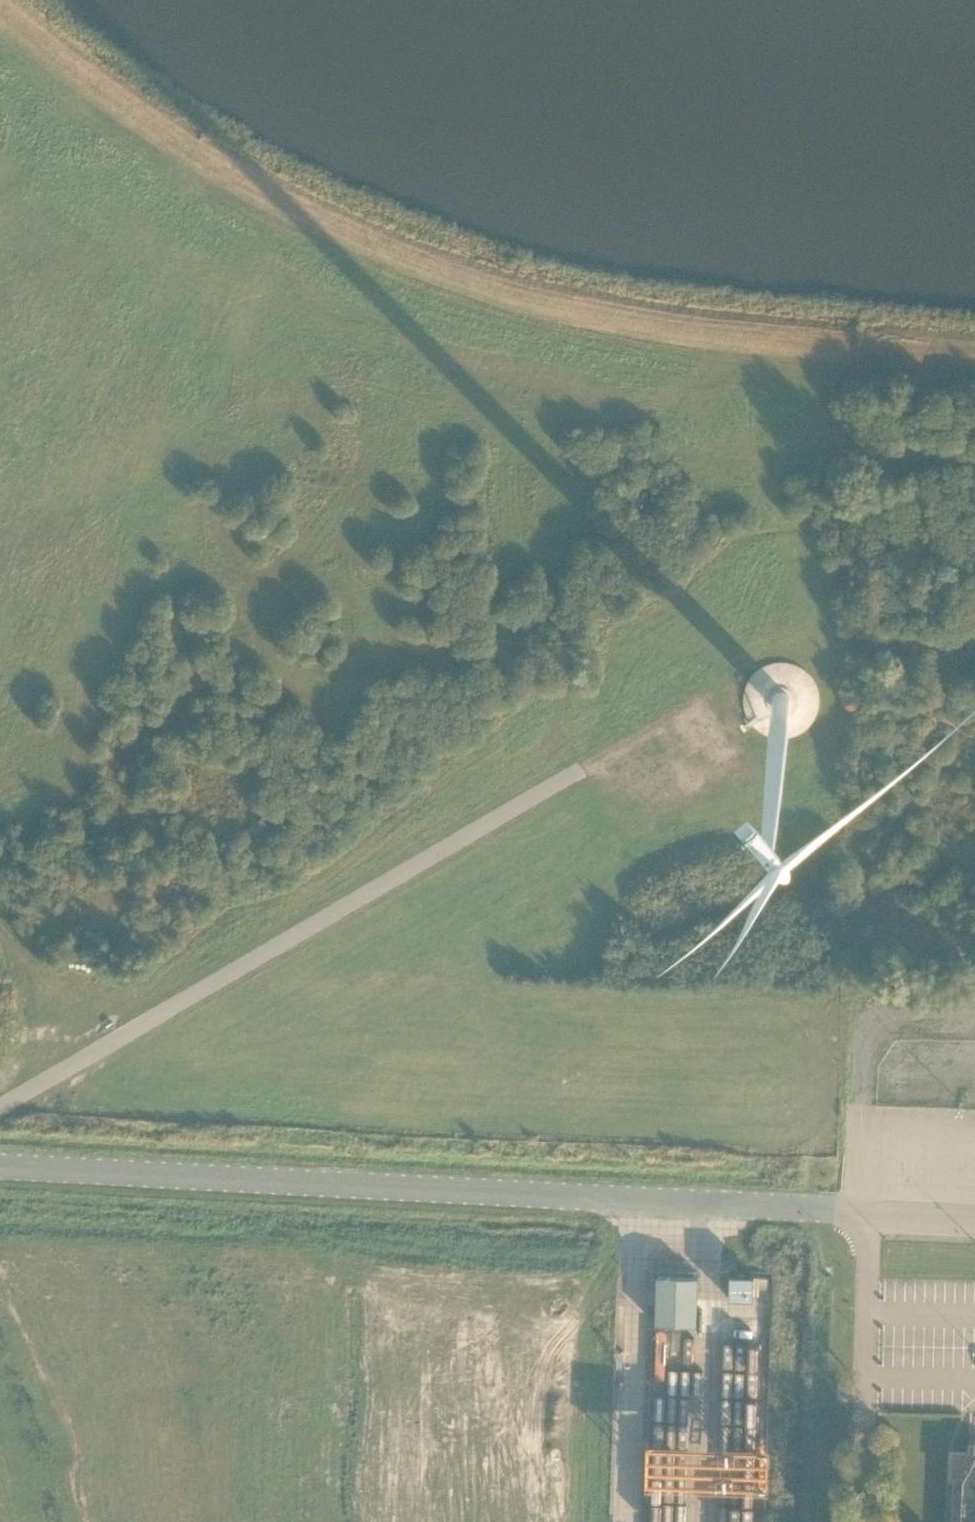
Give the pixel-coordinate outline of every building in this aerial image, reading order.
[(772,696),(771,700),(772,704),(774,707),(777,709),(781,710),(785,709),(788,707),(790,704),(791,700),(791,696),(788,693),(785,690),(781,690),(777,690),(774,693),(772,696)] [(657,1273),(655,1323),(696,1324),(698,1275),(657,1273)] [(730,1296),(753,1297),(754,1273),(731,1273),(730,1296)] [(969,1439),(969,1447),(950,1446),(949,1476),(953,1477),(951,1521),(974,1521),(974,1440),(969,1439)]
